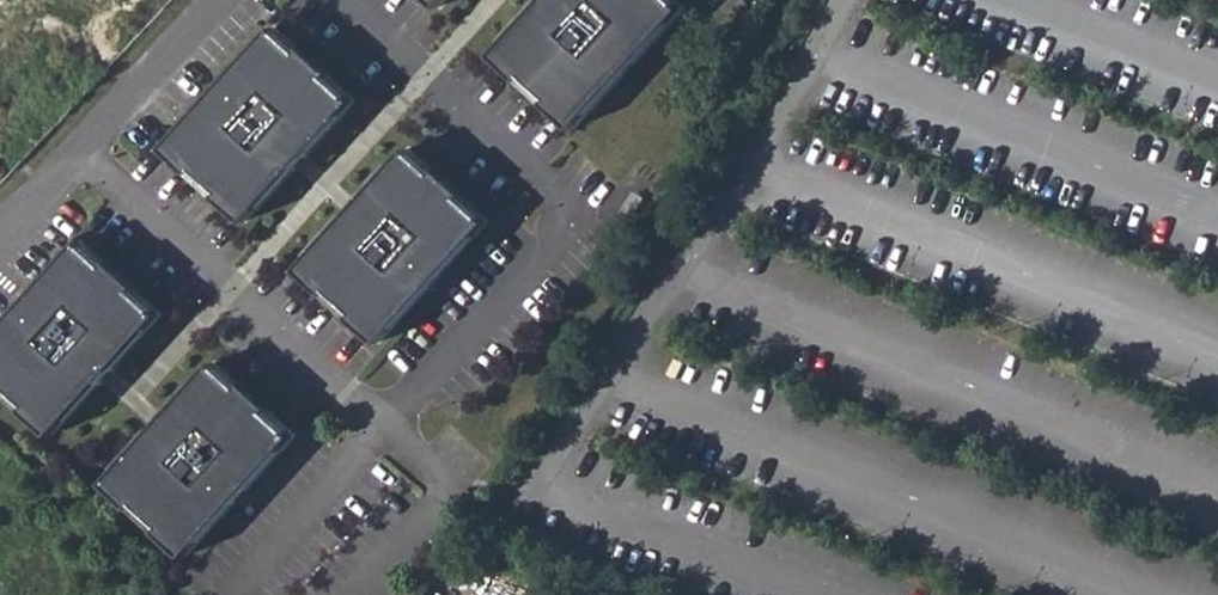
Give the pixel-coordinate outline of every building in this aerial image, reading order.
[(573,128),(681,7),(673,0),(543,0),(493,55),(573,128)] [(163,147),(243,220),(299,158),(351,99),(325,75),(328,71),(301,47),(297,50),(272,27),(163,147)] [(299,269),(379,342),(487,221),(461,198),(464,193),(437,169),(433,173),(408,149),(354,209),(299,269)] [(0,328),(0,388),(51,435),(105,375),(161,314),(134,290),(137,286),(110,261),(106,265),(80,241),(0,328)] [(159,422),(104,483),(185,555),(294,435),(268,411),(272,407),(244,382),(240,386),(213,362),(159,422)]
